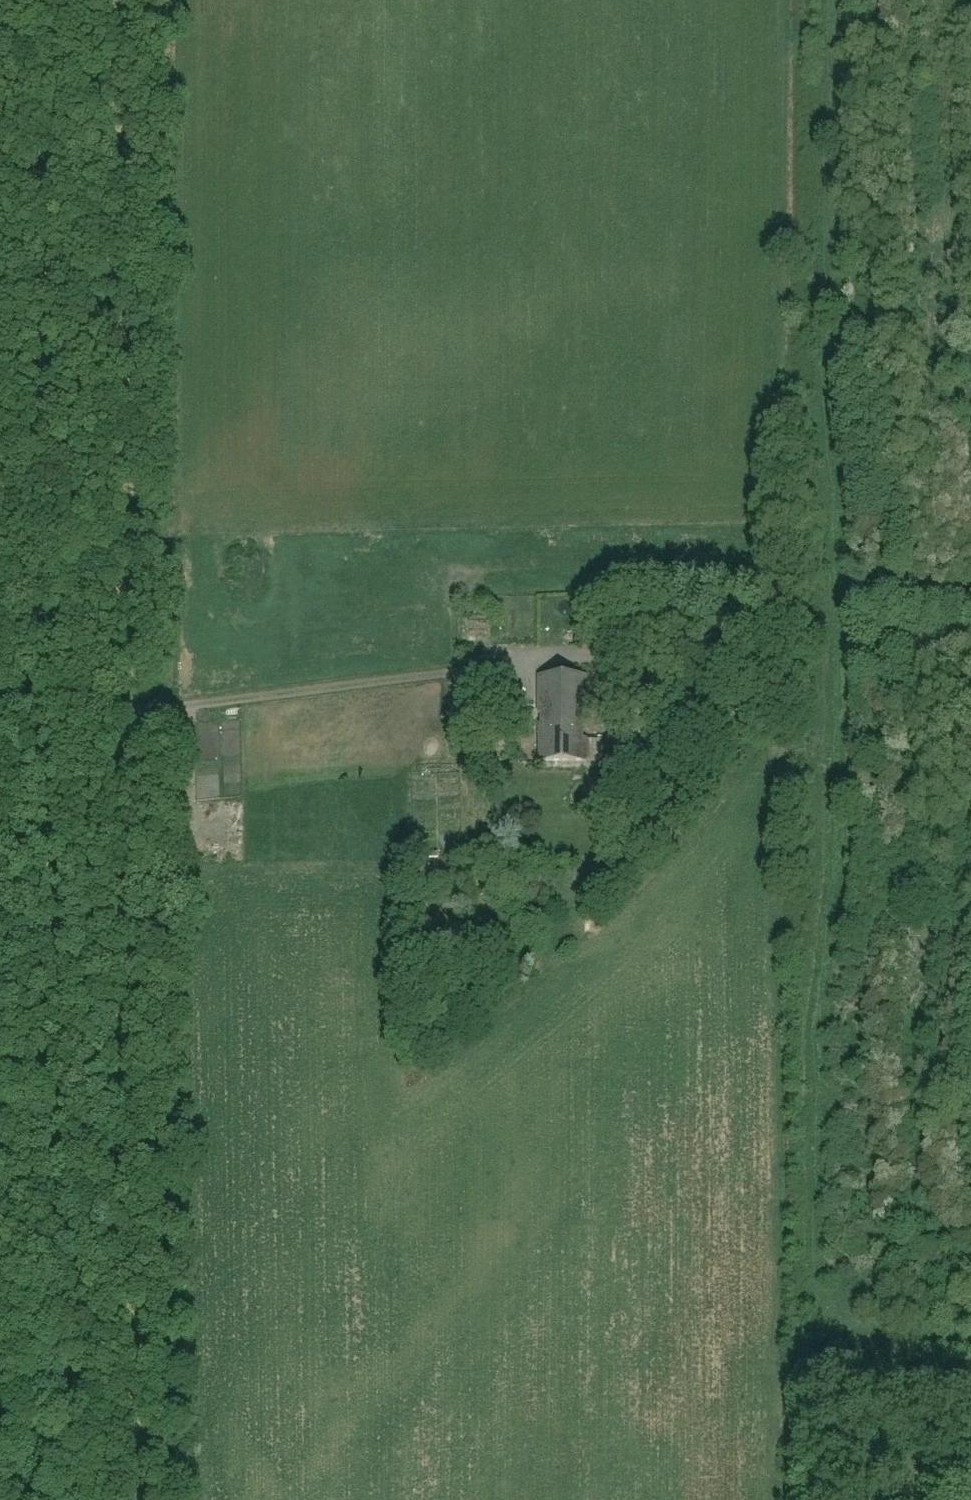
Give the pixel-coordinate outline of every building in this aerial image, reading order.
[(588,761),(588,675),(540,675),(540,761),(588,761)]
